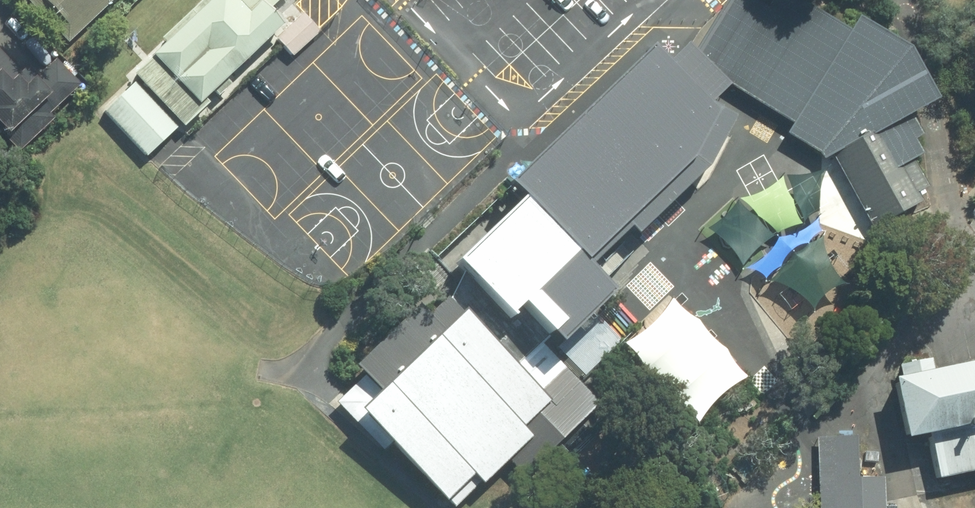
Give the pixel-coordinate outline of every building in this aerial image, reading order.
[(76,33),(114,0),(47,0),(76,33)] [(140,71),(188,122),(292,25),(272,5),(277,0),(216,0),(140,71)] [(827,156),(867,230),(901,211),(858,138),(928,109),(903,69),(878,44),(849,30),(834,36),(747,0),(735,0),(700,51),(732,84),(734,85),(796,122),(788,132),(827,156)] [(692,41),(673,59),(714,99),(732,84),(700,51),(692,41)] [(661,48),(521,180),(594,256),(699,155),(724,106),(714,99),(673,59),(661,48)] [(0,50),(0,121),(10,132),(70,77),(49,54),(25,77),(0,50)] [(178,126),(138,81),(107,108),(148,153),(178,126)] [(526,197),(465,257),(516,309),(528,299),(566,338),(618,288),(580,251),(526,197)] [(333,389),(450,507),(482,507),(595,397),(463,262),(333,389)] [(886,375),(905,460),(974,445),(974,355),(886,375)] [(884,478),(862,479),(861,434),(819,436),(821,507),(885,507),(884,478)]
